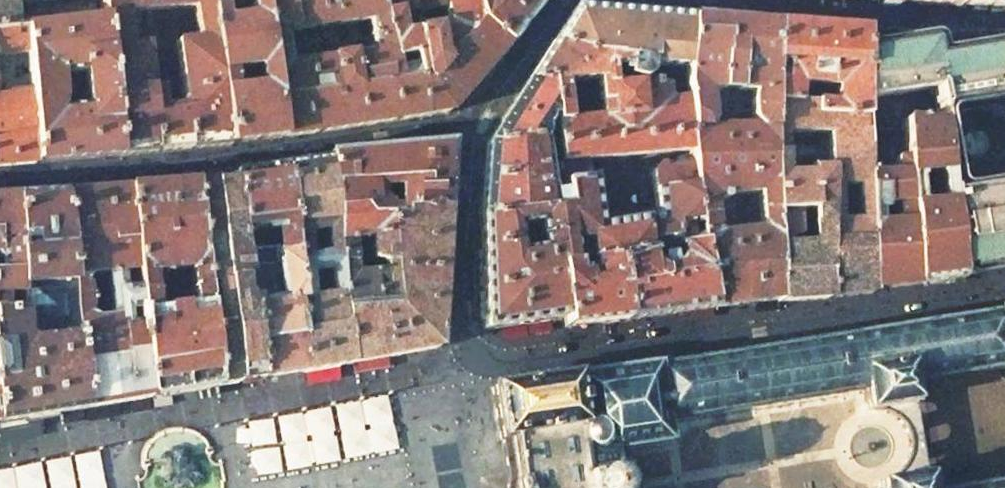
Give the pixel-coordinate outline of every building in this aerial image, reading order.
[(71,0),(0,0),(0,32),(12,30),(10,7),(71,0)] [(104,20),(111,89),(117,156),(173,151),(194,149),(228,146),(228,145),(209,10),(210,10),(209,0),(102,0),(104,20)] [(280,139),(424,117),(415,56),(395,59),(382,0),(282,0),(261,3),(280,139)] [(473,0),(382,0),(395,59),(415,56),(424,117),(447,113),(472,84),(507,43),(480,22),(473,0)] [(541,0),(473,0),(480,22),(507,43),(541,0)] [(251,16),(224,19),(222,8),(210,10),(209,10),(228,145),(255,142),(280,139),(261,3),(249,4),(251,16)] [(171,10),(175,38),(195,36),(191,8),(171,10)] [(644,15),(572,9),(563,24),(552,41),(591,52),(628,58),(629,72),(684,90),(689,18),(644,15)] [(144,41),(142,12),(122,14),(124,43),(144,41)] [(713,308),(778,300),(772,212),(770,102),(771,25),(689,18),(684,90),(686,90),(687,113),(687,127),(690,151),(691,162),(697,221),(698,237),(700,244),(713,308)] [(82,74),(84,92),(111,89),(104,20),(24,29),(30,97),(59,94),(58,77),(82,74)] [(862,31),(771,25),(770,102),(805,104),(806,86),(825,87),(825,94),(826,95),(832,95),(832,104),(813,103),(813,105),(812,120),(863,120),(863,119),(863,99),(862,44),(862,31)] [(30,97),(24,29),(12,30),(0,32),(0,166),(37,163),(37,162),(30,97)] [(925,34),(862,44),(863,99),(905,93),(905,85),(913,85),(913,92),(933,89),(934,96),(938,96),(939,85),(967,85),(965,69),(995,67),(993,39),(942,48),(942,45),(941,41),(940,39),(939,38),(937,35),(935,34),(925,34)] [(1002,38),(993,39),(995,67),(996,101),(999,101),(1001,101),(1003,102),(1004,104),(1004,106),(1004,38),(1002,38)] [(591,52),(552,41),(526,81),(549,79),(554,114),(555,122),(564,122),(563,106),(562,93),(561,83),(595,80),(606,74),(605,68),(620,67),(621,73),(629,72),(628,58),(591,52)] [(996,101),(995,67),(965,69),(967,85),(968,105),(996,101)] [(588,160),(650,155),(664,153),(690,151),(687,127),(687,113),(686,90),(684,90),(629,72),(621,73),(621,78),(606,79),(607,91),(634,90),(635,104),(608,106),(609,118),(599,119),(564,122),(555,122),(556,131),(556,135),(559,156),(560,163),(588,160)] [(606,74),(595,80),(599,119),(609,118),(608,106),(635,104),(634,90),(607,91),(606,79),(606,74)] [(541,127),(543,126),(544,124),(545,121),(545,118),(544,116),(554,114),(549,79),(526,81),(485,143),(543,137),(541,127)] [(949,108),(968,105),(967,85),(939,85),(938,96),(934,96),(936,104),(937,104),(939,122),(940,122),(946,123),(944,113),(945,111),(946,110),(948,108),(949,108)] [(61,110),(59,94),(30,97),(37,162),(117,156),(111,89),(84,92),(85,107),(61,110)] [(571,92),(562,93),(563,106),(572,106),(574,104),(574,94),(571,92)] [(867,208),(863,120),(812,120),(813,105),(805,104),(770,102),(772,212),(825,209),(825,296),(872,292),(871,289),(868,224),(867,208)] [(863,119),(863,120),(867,208),(894,205),(895,222),(868,224),(871,289),(914,285),(901,121),(863,119)] [(956,277),(940,122),(939,122),(905,120),(901,120),(901,121),(914,285),(957,280),(956,277)] [(956,277),(985,273),(1004,270),(1004,179),(961,185),(960,185),(958,184),(956,183),(955,181),(954,179),(946,123),(940,122),(956,277)] [(550,126),(541,127),(543,137),(556,135),(556,131),(550,131),(550,126)] [(556,135),(543,137),(545,158),(559,156),(556,135)] [(543,137),(485,143),(485,145),(480,217),(542,210),(566,208),(563,190),(550,191),(545,158),(543,137)] [(348,254),(347,251),(345,241),(372,238),(401,236),(400,210),(445,209),(449,142),(327,154),(327,158),(332,209),(334,254),(348,254)] [(690,151),(664,153),(666,164),(691,162),(690,151)] [(334,254),(332,209),(327,158),(284,165),(294,251),(298,302),(292,303),(303,371),(327,367),(349,364),(336,267),(334,254)] [(666,164),(658,164),(651,172),(656,218),(597,227),(588,160),(560,163),(563,190),(566,208),(542,210),(480,217),(483,329),(564,316),(555,268),(573,264),(590,262),(616,257),(645,252),(677,247),(700,244),(698,237),(687,238),(686,222),(697,221),(691,162),(666,164)] [(232,180),(241,250),(269,247),(266,228),(281,226),(284,250),(277,251),(277,253),(284,252),(294,251),(284,165),(254,169),(232,173),(232,180)] [(261,378),(245,278),(241,250),(232,180),(212,182),(222,275),(238,382),(251,380),(261,378)] [(202,287),(216,386),(229,384),(238,382),(222,275),(212,182),(192,183),(202,287)] [(126,188),(137,281),(138,290),(139,297),(162,294),(160,273),(187,270),(190,289),(202,287),(192,183),(161,186),(158,186),(126,188)] [(62,193),(62,195),(64,245),(69,245),(85,408),(118,403),(150,397),(139,297),(138,290),(120,292),(119,282),(137,281),(126,188),(62,193)] [(33,417),(39,416),(85,408),(69,245),(64,245),(62,195),(16,197),(20,271),(21,310),(0,311),(0,422),(33,417)] [(20,271),(16,197),(0,198),(0,273),(20,271)] [(853,209),(842,210),(836,215),(836,221),(855,221),(855,205),(853,205),(853,209)] [(336,267),(349,364),(380,358),(393,356),(400,355),(436,348),(445,209),(400,210),(401,236),(372,238),(367,248),(368,262),(379,264),(381,272),(369,274),(369,271),(364,271),(364,270),(362,268),(359,268),(357,250),(347,251),(348,254),(334,254),(336,267)] [(778,300),(778,302),(825,299),(825,296),(825,209),(772,212),(778,300)] [(658,267),(656,267),(653,266),(652,265),(651,263),(647,264),(645,252),(616,257),(628,319),(713,308),(700,244),(677,247),(679,259),(676,260),(675,262),(673,264),(671,265),(669,265),(668,265),(667,259),(659,260),(660,266),(658,267)] [(298,302),(294,251),(284,252),(277,253),(277,251),(276,246),(269,247),(241,250),(245,278),(261,378),(283,374),(303,371),(292,303),(298,302)] [(555,268),(564,316),(565,320),(565,326),(628,319),(616,257),(590,262),(593,282),(582,283),(581,281),(580,280),(578,279),(576,279),(573,264),(555,268)] [(21,310),(20,271),(0,273),(0,311),(21,310)] [(139,297),(150,397),(184,391),(216,386),(202,287),(190,289),(192,305),(164,310),(162,294),(139,297)] [(619,484),(616,464),(614,449),(666,440),(664,421),(861,389),(864,410),(870,410),(874,410),(878,411),(884,412),(883,408),(912,403),(908,382),(1004,367),(1004,311),(996,312),(997,315),(655,368),(655,365),(574,378),(574,375),(491,388),(499,440),(501,439),(508,484),(506,485),(506,487),(619,487),(619,484)] [(883,408),(884,412),(891,416),(897,421),(899,424),(902,428),(905,434),(907,441),(907,449),(907,453),(906,455),(906,458),(904,463),(899,470),(894,475),(896,479),(924,476),(921,460),(919,447),(917,432),(914,418),(912,403),(883,408)] [(924,476),(896,479),(894,475),(890,478),(886,482),(876,484),(877,487),(926,487),(924,476)]
